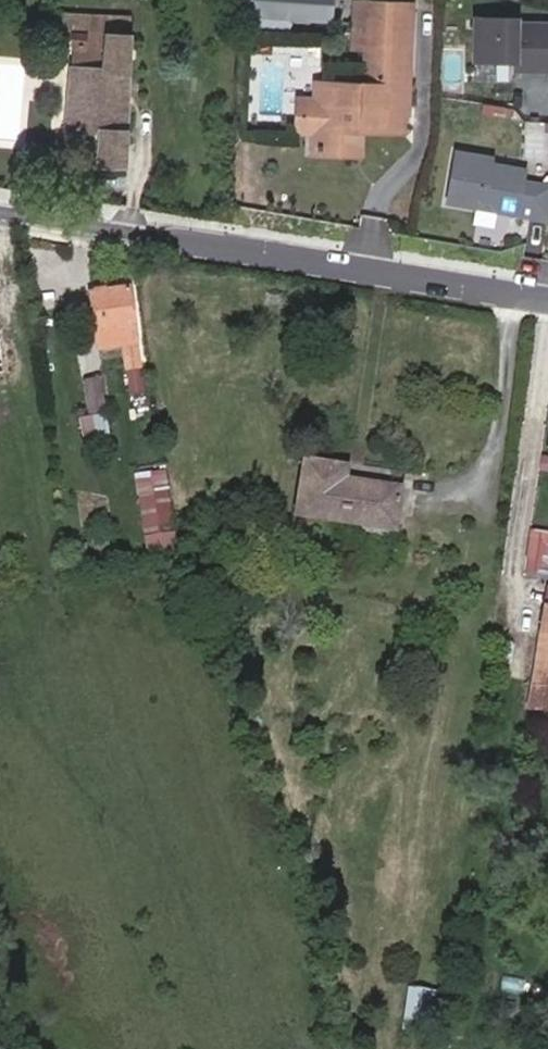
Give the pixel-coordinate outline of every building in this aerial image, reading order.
[(315,0),(255,0),(252,48),(297,52),(298,36),(340,40),(343,2),(315,0)] [(130,13),(65,8),(63,29),(75,30),(65,124),(100,127),(98,160),(125,162),(134,14),(130,13)] [(364,18),(362,43),(361,61),(375,61),(372,104),(331,102),(330,121),(311,119),(309,146),(322,147),(339,149),(337,169),(364,171),(366,144),(396,146),(398,124),(412,125),(416,56),(418,23),(364,18)] [(523,30),(523,24),(481,24),(480,68),(522,68),(521,77),(547,77),(547,30),(523,30)] [(520,154),(547,154),(547,121),(521,121),(520,154)] [(410,147),(412,125),(398,124),(396,146),(410,147)] [(321,168),(337,169),(339,149),(322,147),(321,168)] [(465,165),(456,216),(489,222),(490,216),(496,217),(500,224),(547,233),(547,199),(532,196),(534,184),(500,177),(501,172),(465,165)] [(126,289),(88,295),(97,350),(121,346),(128,394),(142,392),(126,289)] [(99,378),(82,381),(87,415),(104,412),(99,378)] [(104,414),(79,418),(81,433),(93,431),(95,449),(109,447),(104,414)] [(346,461),(305,454),(298,509),(395,525),(401,482),(345,473),(346,461)] [(139,556),(168,557),(170,482),(140,482),(139,556)] [(530,522),(525,564),(547,567),(547,524),(530,522)] [(547,677),(547,596),(534,675),(547,677)] [(534,675),(531,694),(547,697),(547,677),(534,675)] [(435,984),(410,982),(405,1019),(429,1022),(435,984)]
